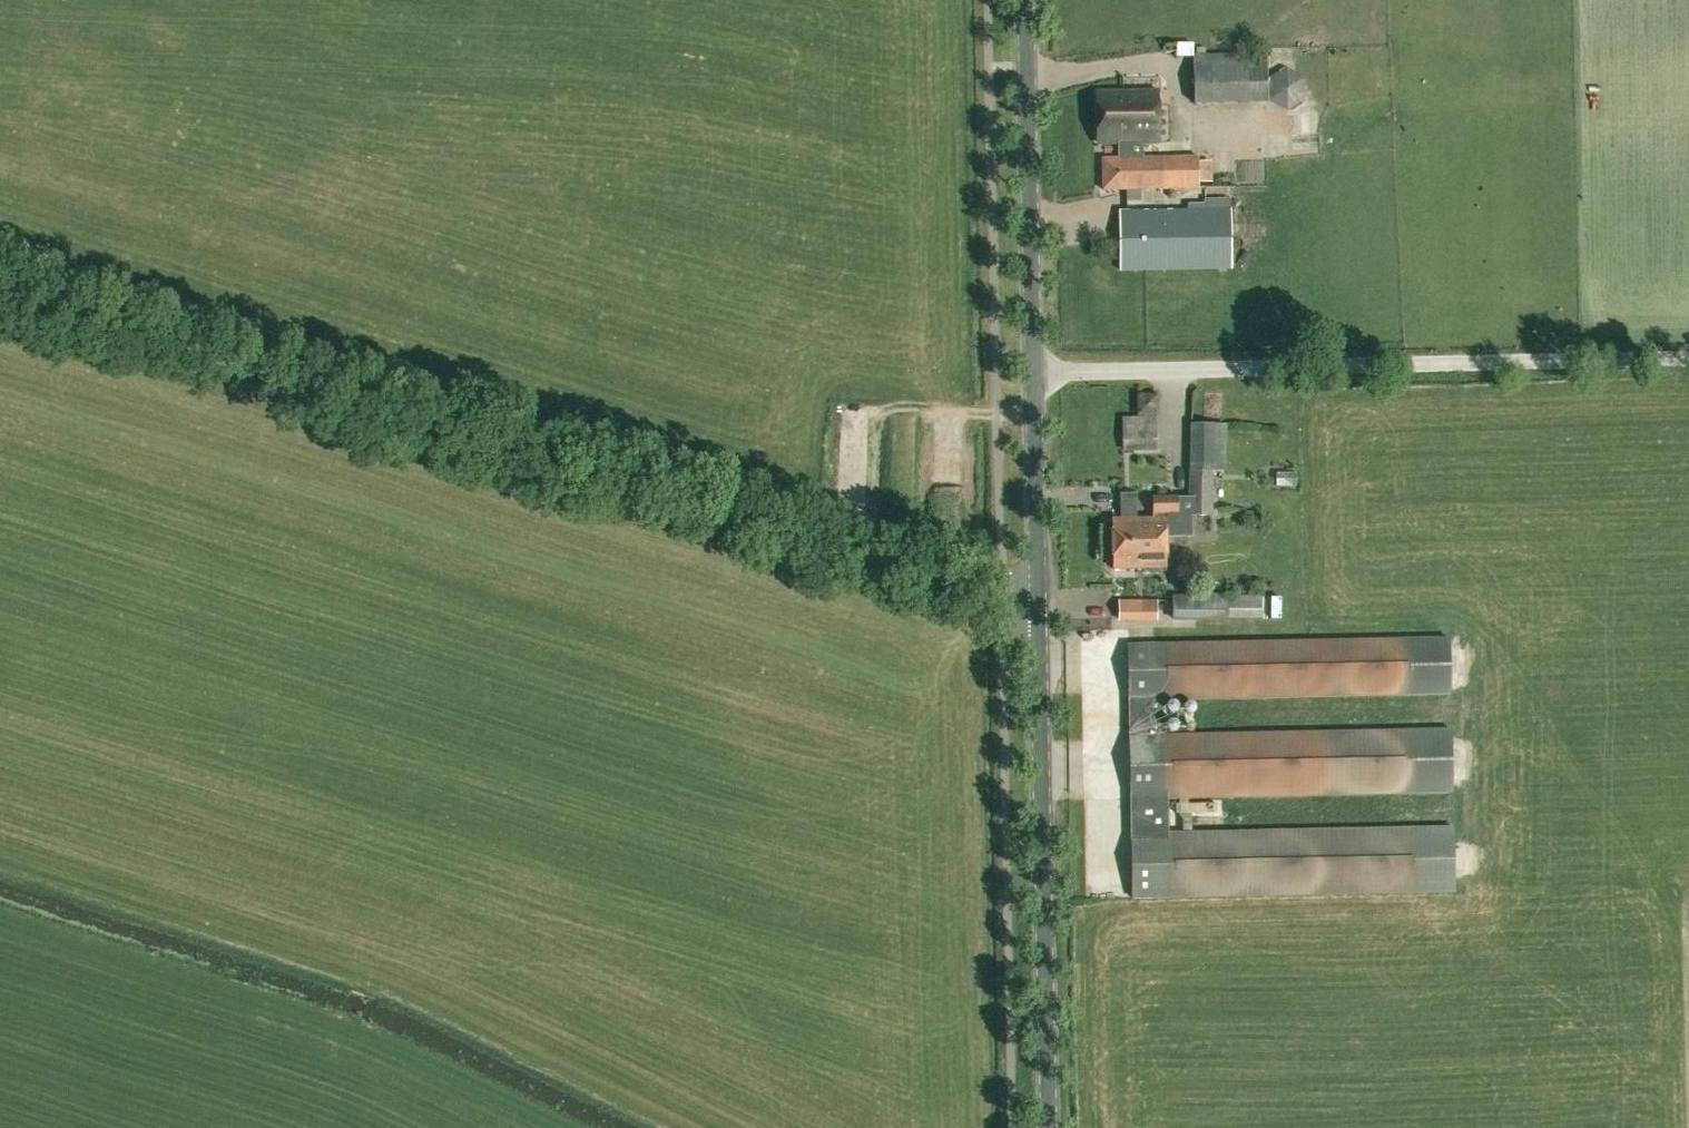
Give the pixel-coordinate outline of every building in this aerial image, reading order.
[(1194,55),(1194,102),(1268,100),(1268,102),(1288,111),(1307,100),(1306,78),(1284,67),(1267,76),(1266,53),(1194,55)] [(1159,90),(1130,90),(1099,90),(1099,141),(1130,141),(1131,156),(1144,156),(1143,141),(1159,141),(1159,90)] [(1118,156),(1118,189),(1262,188),(1261,146),(1199,151),(1199,155),(1144,156),(1131,156),(1118,156)] [(1328,148),(1303,149),(1304,158),(1328,157),(1328,148)] [(1118,211),(1119,270),(1231,268),(1230,198),(1205,198),(1205,209),(1118,211)] [(1121,417),(1122,450),(1157,449),(1157,416),(1159,416),(1159,396),(1136,395),(1136,417),(1121,417)] [(1187,463),(1221,465),(1221,426),(1187,425),(1187,463)] [(1214,471),(1189,469),(1189,514),(1214,514),(1214,471)] [(1112,518),(1113,567),(1167,566),(1165,512),(1178,512),(1178,495),(1153,496),(1153,517),(1112,518)] [(1227,620),(1227,618),(1262,619),(1261,596),(1228,596),(1228,593),(1173,594),(1173,620),(1227,620)] [(1158,600),(1119,599),(1119,621),(1158,621),(1158,600)] [(1452,729),(1449,730),(1161,736),(1161,697),(1448,692),(1448,693),(1451,693),(1450,638),(1128,644),(1133,898),(1454,892),(1453,826),(1190,831),(1189,814),(1215,813),(1215,804),(1187,804),(1187,797),(1453,791),(1452,729)]
